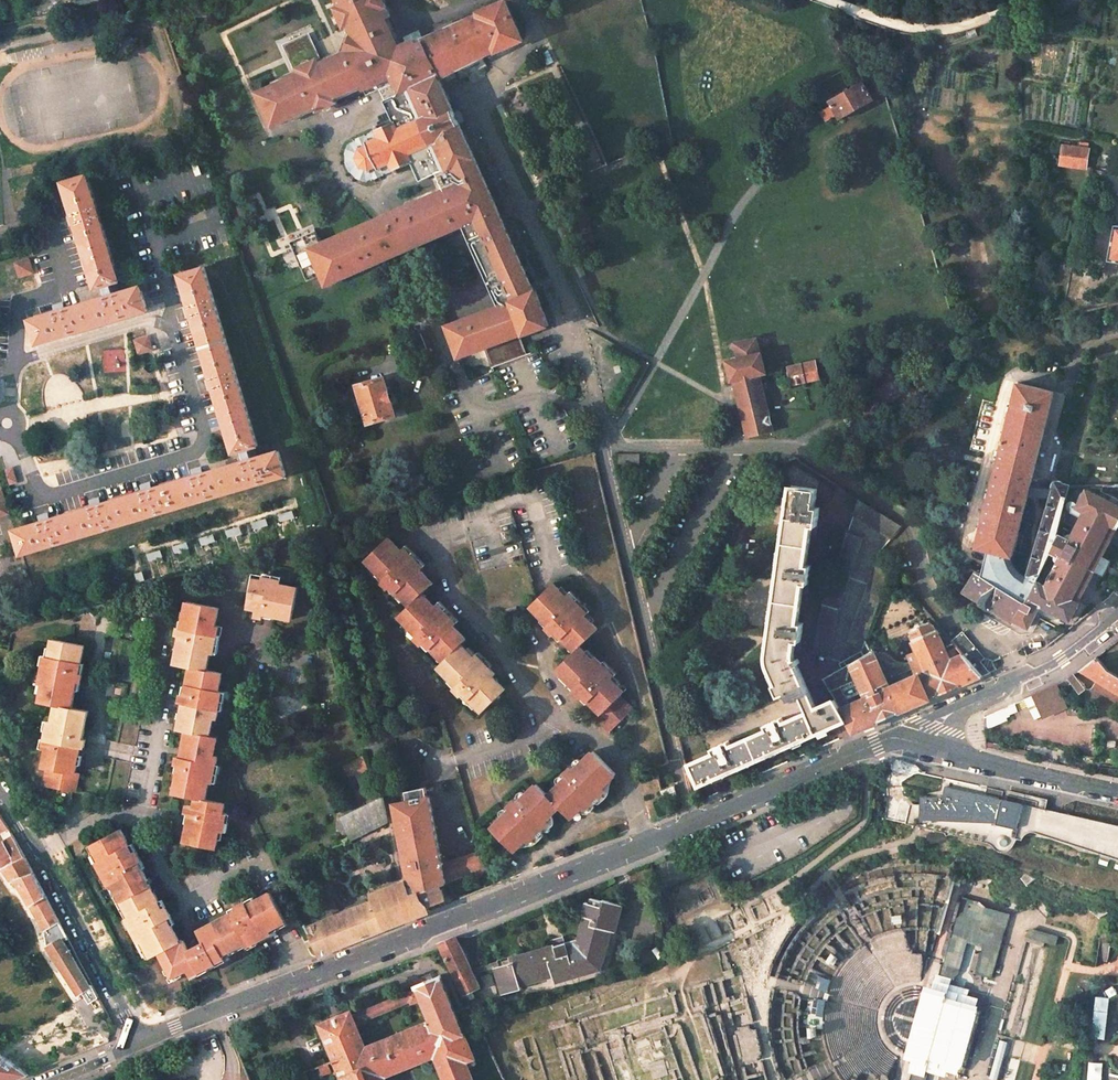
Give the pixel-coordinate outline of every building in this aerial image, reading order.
[(432,145),(437,158),(443,170),(437,173),(444,190),(320,244),(308,249),(320,275),(325,286),(475,220),(510,301),(447,326),(458,357),(548,325),(536,291),(535,292),(439,79),(495,51),(495,52),(522,40),(505,2),(479,13),(480,15),(426,38),(427,41),(420,44),(418,40),(402,48),(389,20),(394,18),(389,9),(390,9),(386,0),(339,0),(342,7),(338,9),(347,29),(350,27),(351,26),(355,35),(349,52),(348,51),(322,65),(320,60),(315,63),(305,67),(301,69),(303,74),(259,94),(263,103),(271,99),(282,124),(318,107),(320,112),(340,103),(338,98),(364,86),(366,91),(395,77),(403,95),(407,92),(420,119),(432,145)] [(885,92),(880,77),(872,80),(877,95),(885,92)] [(873,100),(872,98),(869,93),(863,84),(862,82),(829,101),(832,106),(820,112),(826,121),(837,115),(839,120),(873,100)] [(271,99),(263,103),(275,127),(282,124),(271,99)] [(432,145),(420,119),(409,124),(406,117),(396,122),(394,118),(374,127),(376,131),(353,141),(354,142),(349,144),(345,154),(345,162),(349,172),(355,178),(366,182),(371,179),(372,180),(394,170),(394,171),(412,162),(415,161),(411,154),(432,145)] [(437,158),(432,145),(411,154),(415,161),(412,162),(415,168),(437,158)] [(1063,169),(1091,170),(1092,147),(1064,146),(1063,169)] [(120,281),(88,175),(63,182),(95,289),(106,285),(113,283),(120,281)] [(1116,225),(1109,260),(1117,261),(1117,225),(1116,225)] [(315,232),(291,242),(307,280),(320,275),(308,249),(320,244),(315,232)] [(29,259),(16,263),(20,276),(33,272),(29,259)] [(214,389),(233,453),(242,450),(250,448),(258,446),(204,267),(180,274),(190,308),(193,319),(211,378),(214,389)] [(113,283),(106,285),(109,296),(116,293),(113,283)] [(29,320),(37,344),(148,311),(141,286),(116,293),(109,296),(66,309),(56,312),(29,320)] [(54,307),(56,312),(66,309),(65,304),(54,307)] [(193,319),(190,308),(183,310),(186,321),(193,319)] [(147,336),(133,340),(137,353),(151,349),(147,336)] [(738,360),(728,362),(732,380),(733,379),(759,373),(764,372),(760,355),(756,339),(735,343),(738,360)] [(798,383),(818,378),(815,361),(788,367),(788,371),(790,379),(791,381),(791,384),(798,383)] [(772,431),(759,373),(733,379),(747,436),(772,431)] [(214,389),(211,378),(204,381),(207,391),(214,389)] [(383,378),(356,386),(367,423),(394,415),(391,403),(387,390),(383,378)] [(996,552),(1012,556),(1054,392),(1018,383),(976,547),(996,552)] [(170,416),(156,419),(160,433),(173,429),(170,416)] [(250,448),(242,450),(245,461),(253,458),(250,448)] [(41,522),(15,529),(22,554),(286,475),(279,451),(253,458),(245,461),(205,473),(194,476),(154,488),(143,491),(103,503),(92,506),(51,519),(41,522)] [(12,468),(5,470),(9,483),(16,481),(12,468)] [(203,468),(193,471),(194,476),(205,473),(203,468)] [(1012,556),(996,552),(989,580),(1026,603),(1035,583),(1038,578),(1049,555),(1055,543),(1057,533),(1064,507),(1069,486),(1068,486),(1069,485),(1063,483),(1059,481),(1057,480),(1055,481),(1054,483),(1053,484),(1053,489),(1026,579),(1021,572),(1015,564),(1014,560),(1012,556)] [(1105,485),(1100,485),(1099,487),(1103,489),(1102,491),(1117,499),(1117,485),(1105,485)] [(800,695),(807,712),(816,708),(797,664),(800,663),(798,658),(795,659),(794,655),(794,650),(796,641),(801,642),(803,623),(798,622),(801,602),(803,592),(804,582),(809,583),(812,565),(806,565),(809,544),(812,525),(817,526),(820,508),(815,507),(817,489),(793,486),(768,654),(769,659),(770,666),(778,683),(774,684),(781,699),(788,696),(790,699),(800,695)] [(839,486),(833,501),(854,514),(854,515),(891,539),(902,526),(839,486)] [(0,490),(0,517),(10,514),(2,489),(0,490)] [(1117,526),(1117,527),(1117,506),(1099,496),(1087,490),(1087,491),(1083,493),(1077,489),(1070,502),(1083,508),(1117,526)] [(1117,506),(1117,499),(1102,491),(1099,496),(1117,506)] [(101,498),(90,501),(92,506),(103,503),(101,498)] [(1117,526),(1083,508),(1079,515),(1064,507),(1057,533),(1055,543),(1049,555),(1055,558),(1045,581),(1038,578),(1035,583),(1043,586),(1047,588),(1078,601),(1093,571),(1101,556),(1117,526)] [(533,599),(510,510),(464,524),(488,611),(533,599)] [(50,514),(40,517),(41,522),(51,519),(50,514)] [(823,604),(813,652),(829,657),(839,609),(863,538),(848,533),(845,540),(823,604)] [(384,579),(391,587),(392,585),(411,605),(424,593),(434,583),(422,570),(425,568),(406,547),(403,550),(391,537),(368,559),(385,577),(384,579)] [(878,555),(846,646),(855,649),(861,651),(867,648),(865,645),(888,573),(891,570),(878,555)] [(1049,555),(1038,578),(1045,581),(1055,558),(1049,555)] [(1104,577),(1112,561),(1101,556),(1093,571),(1104,577)] [(964,564),(961,570),(970,575),(973,570),(971,568),(964,564)] [(1026,603),(989,580),(977,572),(966,591),(981,601),(981,602),(982,604),(988,608),(990,607),(991,607),(1015,622),(1017,619),(1030,626),(1036,612),(1039,605),(1067,617),(1070,619),(1079,602),(1078,601),(1047,588),(1043,586),(1035,583),(1026,603)] [(252,576),(246,605),(254,607),(253,614),(261,615),(262,612),(290,617),(296,584),(279,581),(280,578),(261,574),(260,578),(252,576)] [(564,596),(552,584),(529,606),(541,619),(547,625),(545,628),(552,635),(555,633),(561,639),(573,652),(579,646),(596,629),(584,617),(587,613),(567,593),(564,596)] [(457,623),(438,604),(436,606),(424,593),(411,605),(401,615),(418,633),(416,635),(423,644),(426,642),(444,661),(461,644),(467,639),(455,626),(457,623)] [(179,637),(174,664),(190,667),(207,670),(210,652),(213,653),(218,626),(215,625),(218,607),(186,601),(181,628),(177,628),(176,636),(179,637)] [(539,621),(545,628),(547,625),(541,619),(539,621)] [(918,674),(929,699),(967,682),(975,679),(982,676),(973,666),(964,655),(963,654),(952,641),(943,645),(936,629),(935,629),(934,625),(933,626),(931,624),(930,624),(929,621),(924,624),(923,621),(915,625),(916,628),(911,630),(911,633),(912,635),(911,636),(913,640),(911,640),(915,648),(918,657),(922,664),(925,671),(918,674)] [(1058,626),(1044,637),(1050,644),(1064,633),(1058,626)] [(952,641),(963,654),(964,655),(970,650),(975,646),(962,632),(951,641),(952,641)] [(561,639),(555,633),(552,635),(559,642),(561,639)] [(43,686),(39,703),(57,706),(72,709),(77,682),(80,683),(82,675),(78,674),(83,647),(51,641),(48,659),(44,658),(39,685),(43,686)] [(438,666),(457,686),(454,688),(461,697),(464,694),(481,712),(505,691),(492,678),(495,675),(476,655),(473,658),(461,644),(444,661),(438,666)] [(614,675),(595,655),(592,659),(579,646),(573,652),(556,670),(574,688),(571,691),(578,699),(581,697),(599,716),(620,696),(625,691),(612,677),(614,675)] [(964,655),(973,666),(980,661),(984,658),(975,646),(970,650),(964,655)] [(847,720),(854,732),(929,699),(918,674),(917,674),(890,686),(887,680),(874,650),(851,663),(854,671),(864,692),(866,697),(854,702),(848,704),(840,708),(847,720)] [(1107,670),(1097,656),(1080,669),(1097,680),(1092,688),(1111,698),(1116,691),(1117,692),(1117,676),(1107,670)] [(824,679),(831,691),(840,686),(837,681),(847,676),(847,675),(850,673),(854,671),(851,663),(848,659),(840,664),(840,665),(842,668),(842,669),(834,673),(833,674),(824,679)] [(990,672),(980,661),(973,666),(982,676),(990,672)] [(184,702),(179,729),(186,730),(211,735),(215,717),(218,718),(223,691),(220,690),(223,673),(207,670),(190,667),(185,694),(182,693),(180,701),(184,702)] [(1071,679),(1083,695),(1088,691),(1076,675),(1071,679)] [(1062,706),(1053,686),(1033,695),(1041,716),(1062,706)] [(609,731),(632,709),(620,696),(599,716),(596,719),(609,731)] [(690,763),(699,784),(839,723),(847,720),(840,708),(835,699),(827,703),(816,708),(807,712),(784,722),(782,717),(765,725),(767,729),(731,745),(729,741),(712,748),(714,753),(690,763)] [(85,740),(90,712),(72,709),(57,706),(54,724),(50,723),(45,751),(49,751),(46,769),(48,769),(78,775),(83,748),(86,748),(88,740),(85,740)] [(179,765),(174,793),(196,796),(207,798),(210,781),(213,781),(218,754),(215,754),(218,736),(211,735),(186,730),(181,757),(177,757),(176,765),(179,765)] [(572,817),(591,800),(593,802),(601,795),(598,792),(618,774),(595,750),(576,767),(574,765),(565,773),(568,776),(549,793),(561,805),(572,817)] [(655,767),(662,790),(674,786),(668,763),(655,767)] [(45,787),(77,793),(81,775),(78,775),(48,769),(45,787)] [(541,823),(561,805),(549,793),(538,782),(519,800),(516,797),(508,805),(510,808),(491,826),(514,849),(534,831),(536,833),(543,826),(541,823)] [(674,786),(662,790),(664,798),(676,794),(674,786)] [(426,788),(405,793),(406,800),(427,796),(426,788)] [(190,812),(185,841),(220,847),(223,829),(227,830),(230,811),(227,811),(229,802),(207,798),(196,796),(195,805),(188,803),(187,812),(190,812)] [(351,840),(388,821),(383,796),(380,798),(341,817),(351,840)] [(409,884),(374,900),(385,927),(431,910),(429,905),(446,898),(441,885),(446,883),(442,862),(429,796),(427,796),(406,800),(393,803),(409,884)] [(1021,803),(1015,838),(1018,838),(1022,839),(1024,836),(1027,834),(1031,832),(1035,832),(1117,859),(1117,825),(1045,809),(1040,808),(1021,803)] [(6,840),(13,835),(0,814),(0,833),(1,832),(6,840)] [(48,946),(64,940),(69,938),(26,857),(13,835),(6,840),(0,844),(0,863),(12,881),(16,880),(45,930),(48,946)] [(130,924),(142,949),(146,947),(154,963),(162,959),(175,983),(189,975),(192,982),(225,962),(223,959),(245,946),(247,949),(270,935),(268,931),(284,922),(268,894),(247,906),(245,903),(236,908),(238,912),(200,936),(206,946),(201,949),(199,946),(190,951),(184,941),(180,944),(168,921),(172,919),(167,909),(163,911),(153,891),(156,890),(153,884),(150,885),(141,869),(144,867),(140,857),(136,859),(124,836),(95,851),(104,866),(100,868),(113,893),(116,891),(133,923),(130,924)] [(482,850),(442,862),(446,883),(473,873),(486,868),(487,868),(482,850)] [(488,873),(486,868),(473,873),(475,878),(488,873)] [(552,947),(499,962),(498,961),(478,967),(472,969),(475,975),(480,974),(480,972),(494,968),(501,995),(521,989),(521,986),(553,977),(555,983),(598,971),(600,963),(603,964),(612,931),(616,932),(623,905),(603,899),(602,901),(591,898),(589,903),(585,902),(582,916),(585,916),(578,943),(571,941),(565,943),(563,936),(550,940),(552,947)] [(317,953),(384,928),(385,927),(374,900),(305,928),(317,953)] [(324,904),(333,913),(337,911),(332,900),(324,904)] [(384,928),(317,953),(318,956),(384,930),(384,928)] [(472,969),(456,936),(438,943),(441,948),(463,995),(480,986),(475,975),(472,969)] [(79,994),(84,991),(90,986),(64,940),(48,946),(79,994)] [(850,1070),(857,1077),(859,1076),(852,1069),(846,1059),(845,1058),(845,1057),(842,1050),(840,1043),(838,1036),(837,1029),(837,1021),(837,1015),(838,1008),(839,1001),(840,1000),(840,999),(842,992),(845,986),(849,979),(854,972),(858,968),(863,962),(868,958),(874,955),(876,953),(883,950),(892,946),(900,944),(906,943),(906,941),(900,942),(891,945),(883,948),(876,951),(875,952),(873,953),(872,954),(868,957),(862,961),(857,966),(852,971),(847,978),(843,985),(840,991),(838,997),(838,998),(838,1000),(837,1001),(837,1002),(836,1007),(835,1014),(834,1021),(835,1029),(836,1036),(838,1044),(840,1050),(843,1057),(843,1058),(844,1059),(845,1060),(845,1061),(850,1070)] [(852,1069),(859,1076),(860,1075),(854,1068),(848,1058),(847,1057),(847,1056),(844,1049),(842,1043),(840,1036),(839,1029),(839,1021),(839,1015),(840,1008),(841,1002),(842,1001),(842,999),(844,993),(847,987),(851,980),(855,974),(860,969),(865,964),(869,960),(875,957),(877,955),(884,951),(893,948),(901,946),(907,945),(906,943),(900,944),(892,946),(883,950),(876,953),(874,955),(868,958),(863,962),(858,968),(854,972),(849,979),(845,986),(842,992),(840,999),(840,1000),(839,1001),(838,1008),(837,1015),(837,1021),(837,1029),(838,1036),(840,1043),(842,1050),(845,1057),(845,1058),(846,1059),(852,1069)] [(828,994),(830,995),(832,988),(836,981),(841,973),(846,966),(851,960),(858,954),(863,949),(867,946),(866,945),(863,947),(857,952),(850,958),(844,964),(839,972),(834,980),(831,988),(828,994)] [(860,1075),(862,1074),(856,1066),(850,1057),(849,1056),(849,1055),(846,1049),(844,1042),(842,1035),(841,1029),(841,1022),(841,1015),(842,1009),(843,1003),(844,1001),(844,1000),(846,994),(849,988),(853,981),(857,976),(861,971),(866,966),(871,962),(876,958),(878,957),(885,953),(893,950),(901,948),(907,947),(907,945),(901,946),(893,948),(884,951),(877,955),(875,957),(869,960),(865,964),(860,969),(855,974),(851,980),(847,987),(844,993),(842,999),(842,1001),(841,1002),(840,1008),(839,1015),(839,1021),(839,1029),(840,1036),(842,1043),(844,1049),(847,1056),(847,1057),(848,1058),(854,1068),(860,1075)] [(652,950),(658,960),(664,956),(657,946),(652,950)] [(832,988),(830,995),(832,996),(835,989),(838,982),(842,974),(847,967),(852,961),(859,955),(864,951),(868,948),(867,946),(863,949),(858,954),(851,960),(846,966),(841,973),(836,981),(832,988)] [(909,947),(907,947),(901,948),(893,950),(885,953),(878,957),(876,958),(871,962),(866,966),(861,971),(857,976),(853,981),(849,988),(846,994),(844,1000),(844,1001),(843,1003),(842,1009),(841,1015),(841,1022),(841,1029),(842,1035),(844,1042),(846,1049),(849,1055),(849,1056),(850,1057),(856,1066),(862,1074),(864,1073),(857,1065),(852,1056),(851,1055),(850,1054),(848,1048),(846,1042),(844,1035),(843,1029),(843,1022),(843,1015),(844,1009),(845,1003),(846,1002),(846,1000),(848,994),(851,988),(854,982),(858,977),(862,972),(867,968),(872,964),(877,960),(879,959),(886,955),(894,952),(902,950),(910,949),(909,947)] [(835,989),(832,996),(834,996),(836,990),(839,983),(844,976),(849,969),(854,963),(860,957),(865,953),(870,950),(868,948),(864,951),(859,955),(852,961),(847,967),(842,974),(838,982),(835,989)] [(902,952),(911,951),(910,949),(902,950),(894,952),(886,955),(879,959),(877,960),(872,964),(867,968),(862,972),(858,977),(854,982),(851,988),(848,994),(846,1000),(846,1002),(845,1003),(844,1009),(843,1015),(843,1022),(843,1029),(844,1035),(846,1042),(848,1048),(850,1054),(851,1055),(852,1056),(857,1065),(864,1073),(866,1072),(859,1064),(854,1056),(853,1054),(852,1053),(850,1047),(848,1041),(846,1035),(845,1029),(845,1022),(845,1016),(846,1010),(847,1004),(848,1002),(848,1001),(850,995),(853,989),(856,984),(860,978),(864,974),(868,969),(873,965),(878,962),(880,961),(887,957),(895,954),(902,952)] [(836,990),(834,996),(836,997),(839,991),(841,984),(846,977),(851,970),(855,965),(861,959),(867,955),(871,952),(870,950),(865,953),(860,957),(854,963),(849,969),(844,976),(839,983),(836,990)] [(866,1072),(868,1071),(861,1063),(855,1055),(854,1053),(854,1052),(850,1041),(847,1028),(847,1016),(849,1004),(850,1003),(850,1002),(855,990),(861,980),(870,971),(879,964),(881,962),(888,959),(895,956),(903,954),(912,953),(911,951),(902,952),(895,954),(887,957),(880,961),(878,962),(873,965),(868,969),(864,974),(860,978),(856,984),(853,989),(850,995),(848,1001),(848,1002),(847,1004),(846,1010),(845,1016),(845,1022),(845,1029),(846,1035),(848,1041),(850,1047),(852,1053),(853,1054),(854,1056),(859,1064),(866,1072)] [(836,997),(838,997),(840,991),(843,985),(847,978),(852,971),(857,966),(862,961),(868,957),(872,954),(871,952),(867,955),(861,959),(855,965),(851,970),(846,977),(841,984),(839,991),(836,997)] [(912,955),(922,956),(922,954),(912,953),(903,954),(895,956),(888,959),(881,962),(879,964),(870,971),(861,980),(855,990),(850,1002),(850,1003),(849,1004),(847,1016),(847,1028),(850,1041),(854,1052),(854,1053),(855,1055),(861,1063),(868,1071),(875,1077),(877,1076),(869,1070),(862,1062),(857,1054),(856,1052),(856,1051),(851,1040),(849,1028),(849,1016),(851,1005),(852,1003),(852,1002),(856,991),(863,981),(871,972),(880,965),(882,964),(889,961),(896,958),(903,956),(912,955)] [(921,958),(922,956),(912,955),(903,956),(896,958),(889,961),(882,964),(880,965),(871,972),(863,981),(856,991),(852,1002),(852,1003),(851,1005),(849,1016),(849,1028),(851,1040),(856,1051),(856,1052),(857,1054),(862,1062),(869,1070),(877,1076),(879,1075),(871,1068),(864,1061),(859,1053),(858,1051),(858,1050),(853,1040),(851,1028),(851,1016),(853,1005),(854,1004),(854,1003),(858,992),(865,982),(872,974),(881,967),(883,966),(890,963),(896,960),(904,958),(912,957),(921,958)] [(921,960),(921,958),(912,957),(904,958),(896,960),(890,963),(883,966),(881,967),(872,974),(865,982),(858,992),(854,1003),(854,1004),(853,1005),(851,1016),(851,1028),(853,1040),(858,1050),(858,1051),(859,1053),(864,1061),(871,1068),(879,1075),(881,1074),(872,1067),(866,1060),(861,1052),(860,1050),(859,1049),(855,1039),(853,1028),(853,1016),(855,1006),(856,1005),(856,1003),(860,993),(866,983),(874,975),(882,969),(885,968),(891,965),(897,962),(904,961),(912,960),(921,960)] [(921,962),(921,960),(912,960),(904,961),(897,962),(891,965),(885,968),(882,969),(874,975),(866,983),(860,993),(856,1003),(856,1005),(855,1006),(853,1016),(853,1028),(855,1039),(859,1049),(860,1050),(861,1052),(866,1060),(872,1067),(881,1074),(887,1077),(888,1076),(880,1071),(874,1065),(868,1058),(863,1051),(862,1049),(861,1048),(857,1038),(855,1028),(855,1017),(857,1006),(858,1005),(858,1004),(862,994),(868,985),(875,977),(883,971),(886,969),(891,967),(898,964),(904,963),(912,962),(921,962)] [(888,1076),(889,1074),(881,1069),(875,1064),(869,1057),(864,1050),(864,1048),(863,1047),(859,1038),(858,1027),(857,1017),(859,1007),(860,1006),(860,1004),(864,995),(869,986),(876,978),(884,973),(887,971),(892,969),(898,966),(905,965),(913,964),(921,964),(921,962),(912,962),(904,963),(898,964),(891,967),(886,969),(883,971),(875,977),(868,985),(862,994),(858,1004),(858,1005),(857,1006),(855,1017),(855,1028),(857,1038),(861,1048),(862,1049),(863,1051),(868,1058),(874,1065),(880,1071),(888,1076)] [(921,966),(921,964),(913,964),(905,965),(898,966),(892,969),(887,971),(884,973),(876,978),(869,986),(864,995),(860,1004),(860,1006),(859,1007),(857,1017),(858,1027),(859,1038),(863,1047),(864,1048),(864,1050),(869,1057),(875,1064),(881,1069),(889,1074),(890,1072),(883,1068),(877,1062),(871,1056),(866,1049),(865,1047),(865,1046),(861,1037),(860,1027),(859,1017),(861,1008),(862,1006),(862,1005),(866,996),(871,987),(878,980),(885,974),(888,973),(893,970),(899,968),(905,967),(913,966),(921,966)] [(890,1072),(891,1070),(884,1066),(878,1061),(872,1055),(868,1048),(867,1046),(867,1045),(863,1037),(862,1027),(862,1017),(863,1008),(863,1007),(864,1005),(867,997),(873,989),(879,982),(887,976),(889,975),(894,972),(899,970),(905,969),(913,968),(921,968),(921,966),(913,966),(905,967),(899,968),(893,970),(888,973),(885,974),(878,980),(871,987),(866,996),(862,1005),(862,1006),(861,1008),(859,1017),(860,1027),(861,1037),(865,1046),(865,1047),(866,1049),(871,1056),(877,1062),(883,1068),(890,1072)] [(519,1037),(532,1079),(769,1079),(762,1054),(763,1054),(756,1028),(755,1029),(740,971),(735,973),(733,968),(723,972),(725,976),(701,983),(699,979),(695,980),(696,985),(669,992),(668,988),(663,989),(664,994),(636,1002),(635,998),(630,999),(631,1003),(566,1023),(564,1019),(556,1021),(557,1026),(519,1037)] [(884,1066),(891,1070),(892,1069),(885,1065),(880,1060),(874,1054),(870,1047),(869,1045),(868,1044),(865,1036),(864,1027),(864,1017),(865,1009),(866,1007),(866,1006),(869,998),(874,990),(880,983),(888,978),(890,976),(895,974),(900,972),(906,971),(913,970),(921,970),(921,968),(913,968),(905,969),(899,970),(894,972),(889,975),(887,976),(879,982),(873,989),(867,997),(864,1005),(863,1007),(863,1008),(862,1017),(862,1027),(863,1037),(867,1045),(867,1046),(868,1048),(872,1055),(878,1061),(884,1066)] [(885,1065),(892,1069),(893,1067),(887,1063),(881,1058),(876,1052),(872,1046),(871,1045),(870,1043),(867,1035),(866,1027),(866,1018),(867,1009),(867,1008),(868,1007),(871,999),(876,991),(882,985),(889,980),(891,978),(895,976),(900,974),(906,973),(913,972),(921,972),(921,970),(913,970),(906,971),(900,972),(895,974),(890,976),(888,978),(880,983),(874,990),(869,998),(866,1006),(866,1007),(865,1009),(864,1017),(864,1027),(865,1036),(868,1044),(869,1045),(870,1047),(874,1054),(880,1060),(885,1065)] [(921,974),(921,972),(913,972),(906,973),(900,974),(895,976),(891,978),(889,980),(882,985),(876,991),(871,999),(868,1007),(867,1008),(867,1009),(866,1018),(866,1027),(867,1035),(870,1043),(871,1045),(872,1046),(876,1052),(881,1058),(887,1063),(893,1067),(895,1065),(888,1061),(883,1057),(877,1051),(873,1045),(873,1044),(872,1042),(869,1035),(868,1026),(868,1018),(869,1010),(869,1008),(870,1007),(873,1000),(877,992),(883,986),(890,981),(892,980),(896,978),(901,976),(906,975),(913,974),(921,974)] [(440,1044),(465,1034),(442,977),(443,977),(441,974),(438,975),(438,976),(433,978),(431,978),(425,982),(425,981),(423,981),(423,982),(418,984),(415,985),(416,988),(417,988),(417,989),(420,997),(431,1021),(440,1044)] [(888,1061),(895,1065),(896,1063),(890,1060),(884,1055),(879,1050),(875,1044),(874,1043),(874,1041),(871,1034),(870,1026),(870,1018),(871,1010),(871,1009),(872,1008),(875,1000),(879,994),(884,988),(891,983),(893,982),(897,980),(902,978),(907,977),(913,976),(921,976),(921,974),(913,974),(906,975),(901,976),(896,978),(892,980),(890,981),(883,986),(877,992),(873,1000),(870,1007),(869,1008),(869,1010),(868,1018),(868,1026),(869,1035),(872,1042),(873,1044),(873,1045),(877,1051),(883,1057),(888,1061)] [(920,978),(921,976),(913,976),(907,977),(902,978),(897,980),(893,982),(891,983),(884,988),(879,994),(875,1000),(872,1008),(871,1009),(871,1010),(870,1018),(870,1026),(871,1034),(874,1041),(874,1043),(875,1044),(879,1050),(884,1055),(890,1060),(896,1063),(897,1062),(891,1058),(885,1054),(881,1049),(877,1043),(876,1042),(876,1041),(873,1034),(872,1026),(872,1018),(873,1011),(873,1010),(874,1008),(877,1001),(881,995),(886,989),(892,985),(894,984),(898,982),(902,980),(907,979),(913,978),(920,978)] [(920,980),(920,978),(913,978),(907,979),(902,980),(898,982),(894,984),(892,985),(886,989),(881,995),(877,1001),(874,1008),(873,1010),(873,1011),(872,1018),(872,1026),(873,1034),(876,1041),(876,1042),(877,1043),(881,1049),(885,1054),(891,1058),(897,1062),(898,1060),(892,1057),(887,1053),(882,1048),(879,1042),(878,1041),(878,1040),(875,1033),(874,1026),(874,1018),(875,1011),(875,1010),(876,1009),(878,1002),(882,996),(887,991),(893,987),(895,985),(899,984),(903,982),(907,981),(913,980),(920,980)] [(892,1057),(898,1060),(900,1058),(894,1055),(889,1051),(884,1046),(881,1041),(880,1040),(880,1038),(877,1032),(876,1025),(876,1019),(877,1012),(877,1011),(878,1009),(880,1003),(884,997),(889,992),(894,988),(896,987),(899,985),(903,984),(908,983),(913,982),(920,982),(920,980),(913,980),(907,981),(903,982),(899,984),(895,985),(893,987),(887,991),(882,996),(878,1002),(876,1009),(875,1010),(875,1011),(874,1018),(874,1026),(875,1033),(878,1040),(878,1041),(879,1042),(882,1048),(887,1053),(892,1057)] [(91,1002),(98,997),(92,984),(90,986),(84,991),(91,1002)] [(417,989),(353,1016),(356,1025),(366,1021),(364,1017),(410,999),(412,1002),(420,997),(417,989)] [(830,1053),(833,1061),(835,1060),(832,1053),(829,1045),(828,1036),(827,1028),(826,1020),(827,1013),(828,1005),(829,1000),(827,999),(826,1005),(825,1012),(824,1019),(824,1028),(826,1036),(827,1046),(830,1053)] [(832,1053),(835,1060),(837,1059),(834,1052),(832,1045),(830,1036),(829,1028),(828,1020),(829,1013),(830,1006),(831,1000),(829,1000),(828,1005),(827,1013),(826,1020),(827,1028),(828,1036),(829,1045),(832,1053)] [(834,1052),(837,1059),(839,1059),(836,1051),(834,1044),(832,1036),(831,1028),(830,1020),(831,1014),(832,1006),(833,1001),(831,1000),(830,1006),(829,1013),(828,1020),(829,1028),(830,1036),(832,1045),(834,1052)] [(836,1051),(839,1059),(841,1058),(838,1051),(836,1044),(834,1036),(833,1029),(833,1021),(833,1014),(834,1007),(835,1001),(833,1001),(832,1006),(831,1014),(830,1020),(831,1028),(832,1036),(834,1044),(836,1051)] [(838,1051),(841,1058),(843,1057),(840,1050),(838,1044),(836,1036),(835,1029),(834,1021),(835,1014),(836,1007),(837,1002),(835,1001),(834,1007),(833,1014),(833,1021),(833,1029),(834,1036),(836,1044),(838,1051)] [(1087,1018),(1090,1003),(1080,1001),(1077,1017),(1076,1017),(1075,1026),(1085,1027),(1086,1026),(1087,1018)] [(334,1060),(341,1077),(343,1079),(386,1079),(384,1076),(435,1055),(445,1079),(474,1079),(468,1067),(476,1064),(474,1057),(465,1034),(440,1044),(431,1021),(365,1047),(356,1025),(353,1016),(351,1011),(320,1024),(334,1060)] [(27,1074),(23,1070),(0,1054),(0,1079),(13,1079),(27,1074)] [(852,1075),(857,1077),(850,1070),(845,1061),(843,1062),(847,1069),(852,1075)] [(850,1076),(852,1075),(847,1069),(843,1062),(841,1063),(846,1070),(850,1076)] [(844,1071),(849,1077),(850,1076),(846,1070),(841,1063),(839,1064),(844,1071)] [(847,1079),(849,1077),(844,1071),(839,1064),(837,1065),(842,1072),(847,1079)] [(846,1079),(847,1079),(842,1072),(837,1065),(836,1066),(840,1073),(846,1079)] [(282,1079),(306,1079),(303,1072),(282,1079)]
